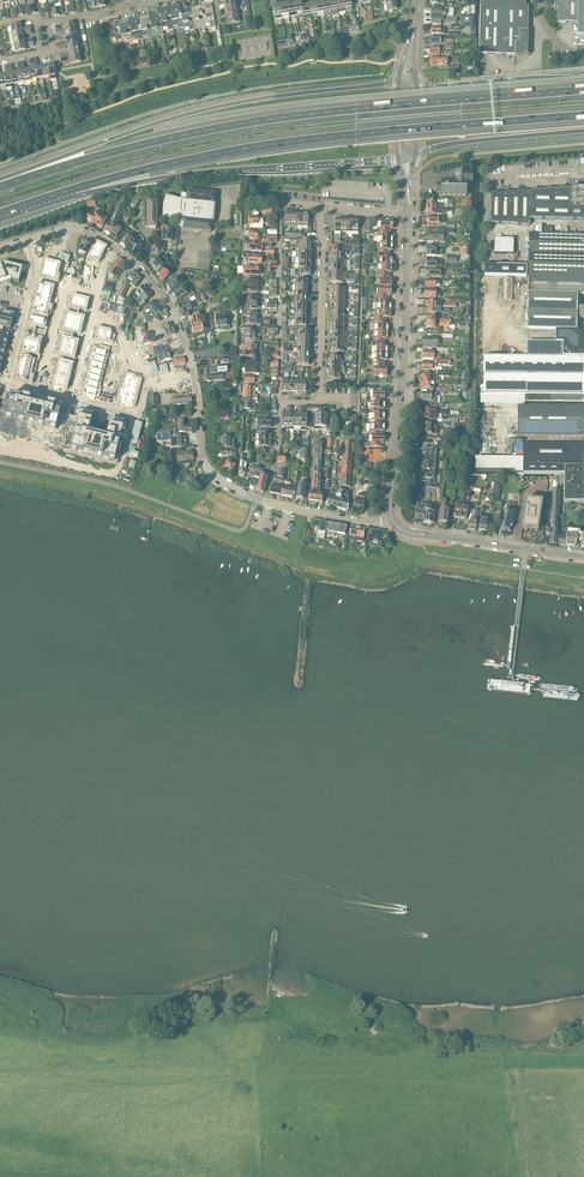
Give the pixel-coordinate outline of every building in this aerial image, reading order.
[(93,1),(94,9),(106,7),(104,0),(101,0),(93,1)] [(282,18),(279,0),(275,0),(276,5),(273,6),(275,16),(275,19),(282,18)] [(282,18),(289,17),(287,4),(284,4),(283,0),(279,0),(282,18)] [(296,16),(293,0),(290,0),(290,3),(287,4),(289,17),(296,16)] [(296,16),(303,15),(302,11),(303,11),(301,1),(298,1),(297,0),(293,0),(296,16)] [(301,1),(303,11),(302,11),(303,15),(303,16),(311,14),(308,4),(306,5),(305,0),(301,0),(301,1)] [(308,4),(311,14),(317,13),(315,0),(311,0),(312,4),(308,4)] [(317,13),(324,12),(322,2),(319,2),(319,0),(315,0),(317,13)] [(322,2),(324,12),(331,11),(329,0),(325,0),(326,1),(322,2)] [(331,11),(332,15),(339,13),(336,0),(329,0),(331,11)] [(339,13),(345,12),(343,0),(336,0),(339,13)] [(345,12),(351,11),(352,9),(352,7),(350,0),(343,0),(345,12)] [(554,23),(577,23),(577,36),(583,36),(583,0),(554,0),(554,23)] [(237,8),(236,4),(235,1),(224,3),(225,10),(237,8)] [(397,10),(396,3),(386,5),(387,12),(397,10)] [(211,4),(201,6),(202,15),(203,20),(204,25),(210,24),(210,27),(216,26),(211,4)] [(180,6),(169,8),(171,17),(172,21),(173,26),(178,25),(178,29),(183,28),(184,28),(180,10),(181,10),(180,6)] [(201,6),(191,8),(192,17),(193,21),(194,27),(199,26),(200,29),(205,28),(204,25),(203,20),(199,20),(198,16),(202,15),(201,6)] [(523,7),(484,6),(480,6),(479,54),(514,55),(514,56),(518,56),(518,55),(521,55),(523,55),(525,54),(527,52),(527,50),(527,39),(528,39),(529,31),(527,31),(528,7),(523,7)] [(169,8),(159,10),(159,13),(160,13),(161,23),(162,27),(162,28),(168,27),(168,31),(173,30),(173,26),(172,21),(167,22),(166,18),(171,17),(169,8)] [(181,10),(180,10),(184,28),(183,28),(183,29),(189,27),(190,31),(195,30),(194,27),(193,21),(188,22),(188,18),(192,17),(191,8),(181,10)] [(237,8),(225,10),(227,18),(238,16),(237,8)] [(431,10),(431,17),(453,17),(453,9),(446,9),(444,12),(441,12),(441,10),(431,10)] [(159,13),(149,15),(151,25),(152,29),(153,38),(164,36),(163,32),(162,28),(162,27),(157,28),(157,24),(161,23),(160,13),(159,13)] [(149,15),(139,17),(142,36),(148,35),(148,39),(153,38),(152,29),(147,30),(146,26),(151,25),(149,15)] [(239,23),(238,16),(227,18),(228,25),(239,23)] [(139,17),(129,19),(130,29),(131,33),(132,38),(137,37),(138,41),(143,40),(142,36),(139,17)] [(431,17),(431,25),(440,25),(441,22),(457,22),(457,17),(453,17),(431,17)] [(111,21),(108,21),(111,39),(116,38),(117,41),(122,40),(120,32),(116,33),(115,29),(120,28),(118,21),(119,21),(118,18),(111,19),(111,21)] [(119,21),(118,21),(120,28),(120,32),(122,40),(127,39),(128,42),(133,42),(132,38),(131,33),(127,34),(126,30),(130,29),(129,19),(119,21)] [(56,34),(75,30),(74,24),(63,26),(64,29),(56,30),(56,34)] [(12,33),(31,30),(30,26),(22,28),(21,25),(10,27),(12,33)] [(31,30),(12,33),(13,39),(24,37),(23,35),(31,33),(31,30)] [(75,30),(56,34),(57,37),(65,36),(66,39),(76,37),(75,30)] [(306,33),(299,34),(301,42),(308,41),(307,38),(306,33)] [(24,37),(13,39),(14,46),(33,42),(32,39),(24,40),(24,37)] [(66,42),(58,43),(59,47),(78,43),(76,37),(66,39),(66,42)] [(33,42),(14,46),(15,52),(26,50),(25,47),(33,46),(33,42)] [(78,43),(59,47),(59,50),(68,49),(68,51),(79,49),(78,43)] [(61,59),(80,56),(79,49),(68,51),(69,54),(60,56),(61,59)] [(80,56),(61,59),(62,63),(70,61),(71,64),(81,62),(80,56)] [(43,66),(41,67),(43,78),(49,76),(45,57),(42,58),(43,66)] [(49,57),(45,57),(49,76),(55,75),(53,64),(51,65),(49,57)] [(447,58),(430,58),(430,66),(447,66),(447,58)] [(37,59),(33,60),(36,79),(43,78),(41,67),(38,67),(37,59)] [(31,68),(28,69),(28,70),(30,80),(36,79),(33,60),(29,60),(31,68)] [(24,62),(21,63),(24,82),(31,81),(30,80),(28,70),(26,71),(24,62)] [(6,74),(3,75),(5,86),(6,88),(12,87),(12,84),(8,65),(4,66),(6,74)] [(12,65),(8,65),(12,84),(18,83),(16,73),(13,73),(12,65)] [(437,193),(437,195),(441,195),(466,196),(466,184),(471,184),(471,172),(456,172),(456,180),(442,180),(437,180),(437,183),(437,193)] [(570,188),(570,189),(558,189),(557,190),(545,189),(543,191),(531,190),(530,192),(518,191),(517,192),(504,192),(503,193),(491,193),(490,224),(513,224),(518,225),(529,226),(530,219),(583,221),(583,188),(570,188)] [(197,192),(187,191),(187,195),(183,193),(180,199),(166,196),(165,201),(163,206),(163,212),(163,216),(164,221),(178,219),(179,227),(184,226),(183,230),(210,233),(213,204),(214,194),(199,193),(197,192)] [(121,196),(116,208),(123,211),(124,208),(125,208),(128,202),(127,202),(128,199),(129,195),(126,194),(125,192),(121,193),(121,196)] [(470,200),(462,199),(462,207),(470,207),(470,200)] [(143,219),(143,224),(145,224),(145,225),(145,229),(147,229),(148,229),(157,229),(157,215),(157,203),(144,203),(144,209),(144,213),(143,213),(143,215),(143,216),(143,219)] [(116,208),(111,220),(117,222),(118,221),(119,222),(120,219),(118,219),(121,213),(122,214),(123,211),(116,208)] [(96,225),(100,216),(98,215),(99,213),(96,211),(95,213),(91,211),(86,221),(96,225)] [(258,213),(254,213),(254,217),(249,217),(249,224),(251,225),(251,228),(262,229),(263,222),(263,220),(262,219),(261,218),(260,218),(258,218),(258,213)] [(291,226),(291,214),(285,214),(285,218),(282,218),(282,224),(285,224),(285,226),(291,226)] [(100,216),(96,225),(102,228),(107,219),(100,216)] [(335,232),(341,232),(341,220),(335,219),(335,220),(332,220),(332,231),(335,231),(335,232)] [(111,220),(109,226),(115,228),(117,224),(118,224),(119,222),(118,221),(117,222),(111,220)] [(378,228),(378,232),(391,233),(391,229),(393,229),(393,221),(390,221),(390,220),(385,220),(385,221),(381,220),(381,229),(378,228)] [(163,229),(162,241),(172,241),(172,229),(173,229),(173,224),(168,224),(164,224),(164,229),(163,229)] [(115,228),(109,226),(107,225),(104,233),(110,235),(115,228)] [(122,231),(117,227),(112,234),(116,238),(119,234),(121,235),(123,232),(122,231)] [(256,230),(244,230),(244,234),(245,235),(246,236),(249,236),(249,239),(258,240),(258,232),(256,232),(256,230)] [(380,237),(380,243),(393,244),(393,236),(391,236),(391,233),(378,232),(378,236),(380,237)] [(444,233),(427,233),(427,242),(444,242),(444,233)] [(558,234),(529,233),(527,330),(555,330),(577,331),(577,318),(583,318),(583,307),(577,307),(578,295),(583,295),(583,235),(558,234)] [(133,241),(135,239),(129,234),(126,238),(125,238),(124,239),(122,242),(121,243),(120,244),(126,248),(128,246),(132,241),(133,241)] [(513,238),(494,237),(493,253),(513,253),(513,238)] [(132,241),(128,246),(134,251),(138,245),(139,243),(135,239),(133,241),(132,241)] [(90,245),(83,242),(79,251),(83,253),(81,258),(84,259),(90,245)] [(262,243),(252,242),(252,244),(249,244),(249,245),(247,245),(246,250),(248,250),(248,252),(262,252),(262,243)] [(392,251),(393,244),(380,243),(380,250),(378,250),(378,254),(390,254),(391,251),(392,251)] [(90,249),(87,256),(91,258),(92,256),(93,257),(98,260),(104,248),(97,244),(94,251),(90,249)] [(435,246),(431,246),(431,248),(427,248),(427,256),(443,256),(443,250),(438,250),(438,249),(436,249),(436,248),(435,248),(435,246)] [(390,258),(390,254),(378,254),(377,258),(380,258),(380,265),(392,265),(392,258),(390,258)] [(262,255),(257,255),(257,256),(248,256),(248,259),(246,259),(245,259),(244,260),(244,261),(243,261),(243,262),(244,263),(244,264),(245,264),(246,264),(250,265),(250,263),(262,264),(262,255)] [(125,263),(119,258),(114,264),(115,265),(108,273),(114,277),(125,263)] [(157,259),(150,265),(157,273),(160,276),(165,272),(165,271),(164,271),(162,269),(165,267),(157,259)] [(46,262),(44,269),(57,272),(58,266),(60,266),(61,262),(54,260),(53,264),(46,262)] [(9,283),(11,283),(11,281),(11,282),(19,283),(23,268),(14,266),(5,264),(0,266),(0,286),(9,283)] [(485,270),(484,274),(484,276),(526,277),(526,265),(485,264),(485,270)] [(377,265),(377,276),(390,276),(390,272),(392,272),(392,265),(380,265),(377,265)] [(99,268),(98,268),(91,266),(89,274),(96,276),(99,268)] [(262,267),(256,267),(251,266),(251,268),(243,268),(243,275),(259,276),(260,275),(261,274),(261,272),(262,267)] [(44,269),(42,276),(49,278),(48,282),(53,283),(56,283),(57,279),(55,279),(55,278),(57,272),(44,269)] [(141,279),(132,272),(128,278),(133,282),(131,285),(134,288),(136,285),(137,285),(141,279)] [(160,276),(159,276),(164,281),(167,278),(169,277),(165,272),(160,276)] [(390,280),(390,276),(377,276),(377,280),(379,280),(379,288),(391,288),(392,280),(390,280)] [(182,284),(177,278),(173,281),(173,280),(166,286),(171,293),(178,287),(182,284)] [(513,279),(504,278),(504,300),(513,300),(513,279)] [(118,296),(119,297),(123,299),(130,284),(124,281),(118,296)] [(106,282),(105,290),(112,292),(114,284),(106,282)] [(40,285),(39,292),(50,295),(51,293),(52,288),(51,288),(40,285)] [(152,297),(144,286),(136,292),(133,296),(136,298),(138,295),(140,298),(139,299),(138,300),(139,301),(141,299),(144,303),(152,297)] [(187,295),(182,287),(172,294),(177,301),(187,295)] [(377,295),(376,299),(389,300),(389,296),(391,296),(391,288),(379,288),(379,295),(377,295)] [(39,292),(37,298),(48,301),(49,301),(49,298),(50,295),(39,292)] [(37,298),(35,304),(46,307),(47,307),(49,301),(48,301),(37,298)] [(71,305),(70,309),(77,311),(78,307),(85,309),(87,301),(74,298),(72,305),(71,305)] [(389,303),(389,300),(376,299),(376,310),(379,310),(391,310),(391,303),(389,303)] [(148,306),(143,313),(145,317),(144,317),(147,322),(155,317),(157,315),(162,311),(155,301),(148,306)] [(35,304),(34,311),(43,313),(45,314),(47,307),(46,307),(35,304)] [(192,310),(189,304),(177,310),(181,319),(188,317),(190,316),(188,311),(192,310)] [(0,317),(0,319),(12,322),(14,315),(7,313),(8,310),(1,308),(0,311),(0,312),(1,312),(0,317)] [(373,317),(373,321),(386,321),(386,318),(391,318),(391,310),(379,310),(378,317),(373,317)] [(70,316),(68,323),(73,324),(81,326),(82,319),(75,317),(76,314),(76,313),(69,312),(68,316),(70,316)] [(229,314),(215,315),(217,327),(217,331),(223,331),(222,326),(227,326),(226,322),(230,321),(229,314)] [(31,322),(31,323),(33,324),(38,325),(37,329),(38,329),(44,331),(45,326),(44,326),(44,323),(45,322),(45,319),(41,318),(33,316),(31,322)] [(196,326),(205,324),(204,317),(200,318),(199,316),(192,317),(194,326),(195,325),(196,326)] [(3,331),(4,327),(10,329),(12,322),(0,319),(0,330),(3,331)] [(373,321),(373,332),(388,332),(388,325),(386,325),(386,321),(373,321)] [(65,329),(64,333),(71,335),(71,334),(72,331),(79,332),(81,326),(73,324),(68,323),(66,329),(65,329)] [(173,328),(170,323),(162,326),(166,337),(175,334),(173,328)] [(195,325),(194,326),(193,326),(193,327),(192,327),(193,333),(202,331),(203,333),(205,332),(205,331),(206,331),(205,324),(196,326),(195,325)] [(98,335),(97,338),(100,339),(104,340),(103,343),(109,345),(111,345),(112,341),(110,341),(112,333),(99,330),(98,335)] [(484,356),(483,366),(483,375),(483,385),(483,395),(525,395),(524,402),(583,403),(583,395),(583,386),(583,347),(583,345),(583,344),(583,342),(583,341),(582,340),(582,339),(581,337),(581,335),(580,334),(580,333),(579,332),(578,333),(577,331),(555,330),(555,342),(526,342),(526,357),(484,356)] [(373,332),(373,342),(386,343),(386,339),(388,339),(388,332),(373,332)] [(7,342),(9,336),(0,334),(0,341),(7,342)] [(27,337),(26,344),(34,346),(38,347),(40,341),(41,341),(42,337),(36,335),(35,335),(34,339),(30,337),(27,337)] [(64,340),(62,347),(75,350),(75,348),(76,343),(70,341),(70,337),(63,336),(62,340),(63,340),(64,340)] [(437,338),(423,337),(423,347),(437,347),(437,338)] [(386,343),(373,342),(373,346),(375,346),(375,353),(387,354),(387,346),(386,346),(386,343)] [(26,344),(24,351),(26,351),(31,353),(30,356),(37,358),(38,354),(37,353),(38,347),(34,346),(26,344)] [(59,353),(58,357),(65,359),(66,355),(73,356),(75,350),(62,347),(60,353),(59,353)] [(449,348),(437,348),(436,352),(435,352),(435,351),(424,351),(424,359),(434,359),(434,355),(437,355),(438,354),(438,352),(445,352),(444,353),(448,353),(449,353),(449,348)] [(95,350),(93,357),(101,359),(105,359),(106,352),(103,352),(95,350)] [(171,358),(169,352),(158,355),(160,362),(171,358)] [(387,361),(387,354),(375,353),(375,360),(372,360),(372,364),(385,364),(385,361),(387,361)] [(93,357),(91,363),(100,365),(103,366),(105,359),(101,359),(93,357)] [(185,364),(184,357),(175,360),(177,366),(185,364)] [(22,360),(20,366),(31,369),(32,364),(32,362),(24,360),(22,360)] [(61,363),(59,369),(69,372),(71,365),(61,363)] [(91,364),(90,369),(94,370),(98,371),(102,372),(103,366),(100,365),(91,363),(91,364)] [(385,364),(372,364),(372,368),(375,368),(374,376),(379,376),(379,377),(383,377),(383,376),(387,376),(387,368),(385,368),(385,364)] [(20,366),(19,372),(29,374),(31,369),(20,366)] [(229,374),(228,367),(203,370),(204,382),(230,380),(230,378),(227,378),(227,374),(229,374)] [(59,369),(58,375),(68,378),(69,372),(59,369)] [(90,369),(88,375),(92,376),(96,377),(100,378),(102,372),(98,371),(94,370),(90,369)] [(19,372),(17,378),(22,380),(22,382),(25,383),(27,383),(29,374),(19,372)] [(341,374),(329,374),(329,380),(333,380),(333,384),(344,384),(344,380),(341,380),(341,374)] [(58,375),(56,381),(66,384),(68,378),(58,375)] [(88,375),(87,382),(91,383),(95,384),(98,385),(100,378),(96,377),(92,376),(88,375)] [(128,378),(126,385),(138,388),(139,381),(128,378)] [(56,381),(54,390),(56,390),(59,391),(60,389),(65,390),(66,384),(56,381)] [(446,382),(439,382),(422,381),(421,388),(430,388),(430,390),(434,390),(434,385),(439,385),(446,385),(446,382)] [(86,384),(85,388),(93,390),(97,391),(98,385),(95,384),(91,383),(87,382),(86,384)] [(126,385),(124,391),(136,394),(138,388),(126,385)] [(244,387),(244,398),(257,398),(257,395),(255,395),(256,387),(251,387),(244,387)] [(85,388),(83,395),(95,398),(96,393),(97,391),(93,390),(85,388)] [(370,391),(370,403),(383,403),(383,399),(385,399),(385,391),(381,391),(381,390),(377,390),(377,391),(373,391),(370,391)] [(124,391),(123,397),(135,400),(136,394),(124,391)] [(421,393),(421,400),(425,400),(425,407),(433,407),(437,407),(437,401),(437,393),(421,393)] [(155,394),(149,395),(150,406),(156,406),(159,405),(158,394),(155,394)] [(11,395),(5,418),(25,423),(56,430),(62,408),(33,400),(11,395)] [(123,397),(121,404),(133,407),(135,400),(123,397)] [(191,404),(191,397),(172,399),(173,406),(191,404)] [(385,403),(383,403),(370,403),(370,414),(372,414),(383,414),(383,413),(383,410),(385,410),(385,403)] [(166,417),(165,408),(157,409),(157,410),(152,411),(152,415),(157,415),(157,417),(166,417)] [(583,408),(517,408),(517,438),(583,439),(583,408)] [(228,412),(228,409),(217,409),(217,420),(228,420),(228,415),(230,415),(229,412),(228,412)] [(80,412),(70,451),(115,462),(125,423),(111,420),(107,437),(89,432),(93,415),(80,412)] [(385,414),(383,413),(383,414),(372,414),(372,420),(370,420),(370,424),(383,425),(383,424),(383,421),(385,421),(385,414)] [(310,419),(310,429),(314,429),(314,430),(320,430),(320,427),(321,414),(314,414),(314,419),(310,419)] [(321,414),(320,427),(326,427),(326,429),(331,429),(331,419),(327,419),(327,414),(321,414)] [(300,415),(300,431),(306,431),(306,428),(310,429),(310,419),(307,419),(307,415),(304,415),(300,415)] [(261,427),(261,431),(269,431),(269,428),(272,428),(272,427),(271,427),(271,425),(272,425),(272,421),(271,421),(271,420),(258,420),(258,427),(261,427)] [(184,426),(184,421),(178,421),(179,433),(193,433),(193,426),(184,426)] [(384,424),(383,424),(383,425),(370,424),(370,435),(372,435),(382,435),(383,432),(384,432),(384,424)] [(169,442),(169,431),(156,432),(157,443),(169,442)] [(175,431),(169,431),(169,442),(170,442),(171,449),(185,448),(185,444),(185,437),(180,437),(180,435),(175,436),(175,431)] [(269,434),(269,431),(261,431),(261,434),(259,434),(259,441),(272,441),(272,438),(270,438),(271,435),(269,434)] [(384,435),(382,435),(372,435),(372,443),(370,443),(369,447),(382,447),(382,444),(384,444),(384,435)] [(230,440),(229,437),(221,438),(222,449),(230,449),(230,448),(237,447),(237,444),(234,444),(234,440),(230,440)] [(259,441),(259,447),(260,447),(260,450),(268,451),(269,447),(271,447),(270,447),(270,445),(270,444),(272,444),(272,441),(259,441)] [(341,448),(341,451),(343,451),(343,455),(352,456),(353,449),(351,449),(351,447),(351,443),(344,443),(342,443),(341,447),(341,448)] [(523,470),(523,473),(564,473),(564,502),(583,502),(583,464),(583,463),(583,458),(583,456),(583,453),(583,444),(523,443),(523,448),(523,454),(523,458),(523,470)] [(310,446),(303,445),(303,448),(298,448),(297,452),(300,452),(300,460),(307,461),(308,451),(309,451),(310,446)] [(423,448),(421,479),(427,479),(426,488),(438,489),(438,485),(434,484),(435,480),(433,480),(436,449),(423,448)] [(236,454),(234,449),(231,450),(225,451),(225,450),(221,451),(222,457),(232,455),(233,458),(236,458),(236,454)] [(186,453),(177,454),(179,464),(179,466),(191,463),(194,463),(194,461),(193,456),(193,455),(192,452),(186,453)] [(286,456),(278,454),(277,461),(285,463),(286,456)] [(235,467),(228,462),(223,469),(231,474),(234,470),(233,469),(235,467)] [(173,466),(166,465),(164,475),(172,476),(173,466)] [(262,470),(248,465),(248,470),(251,471),(249,478),(252,478),(249,487),(256,490),(263,493),(268,478),(263,477),(264,473),(262,472),(262,470)] [(282,482),(273,480),(271,493),(270,493),(282,496),(294,498),(296,491),(281,488),(282,482)] [(305,486),(298,485),(296,498),(304,499),(305,486)] [(337,488),(332,487),(332,488),(331,488),(330,492),(327,506),(348,511),(349,492),(345,491),(346,489),(342,489),(341,491),(337,490),(337,488)] [(322,495),(320,495),(311,494),(309,493),(308,501),(321,503),(322,495)] [(364,499),(355,497),(354,500),(355,500),(352,511),(362,514),(363,506),(364,506),(363,506),(364,503),(363,502),(364,499)] [(525,499),(521,528),(537,530),(541,502),(525,499)] [(516,504),(508,502),(501,530),(510,532),(515,512),(516,504)] [(453,518),(460,519),(462,506),(456,505),(456,504),(454,503),(453,507),(455,507),(453,518)] [(449,507),(443,506),(443,511),(440,511),(439,522),(447,523),(449,507)] [(468,508),(462,506),(460,519),(466,520),(468,508)] [(431,507),(425,507),(423,523),(433,524),(434,513),(431,513),(431,507)] [(424,510),(419,509),(418,513),(416,512),(415,520),(423,521),(424,510)] [(478,511),(475,511),(474,512),(472,512),(471,520),(470,520),(468,531),(475,532),(477,521),(478,513),(478,511)] [(487,519),(481,518),(480,522),(480,521),(478,530),(486,532),(487,527),(488,528),(489,521),(487,521),(487,519)] [(313,522),(312,526),(318,527),(319,529),(318,533),(318,538),(324,539),(325,535),(327,523),(320,522),(320,523),(313,522)] [(328,523),(326,534),(330,535),(330,533),(332,533),(338,534),(338,533),(340,525),(339,525),(338,525),(328,523)] [(338,533),(338,534),(345,536),(346,526),(345,526),(340,525),(338,533)] [(351,527),(350,537),(356,537),(356,538),(358,528),(356,528),(351,527)] [(358,528),(356,538),(357,538),(363,539),(363,538),(363,535),(364,529),(359,528),(358,528)] [(558,529),(551,529),(551,531),(550,543),(556,544),(558,529)] [(567,530),(566,531),(566,534),(563,534),(563,537),(559,537),(558,545),(575,546),(576,542),(581,542),(581,547),(583,547),(583,535),(579,535),(579,532),(567,530)] [(382,535),(368,533),(366,544),(380,547),(380,545),(381,545),(381,544),(380,544),(382,535)] [(250,1085),(237,1085),(237,1094),(250,1095),(250,1085)]
